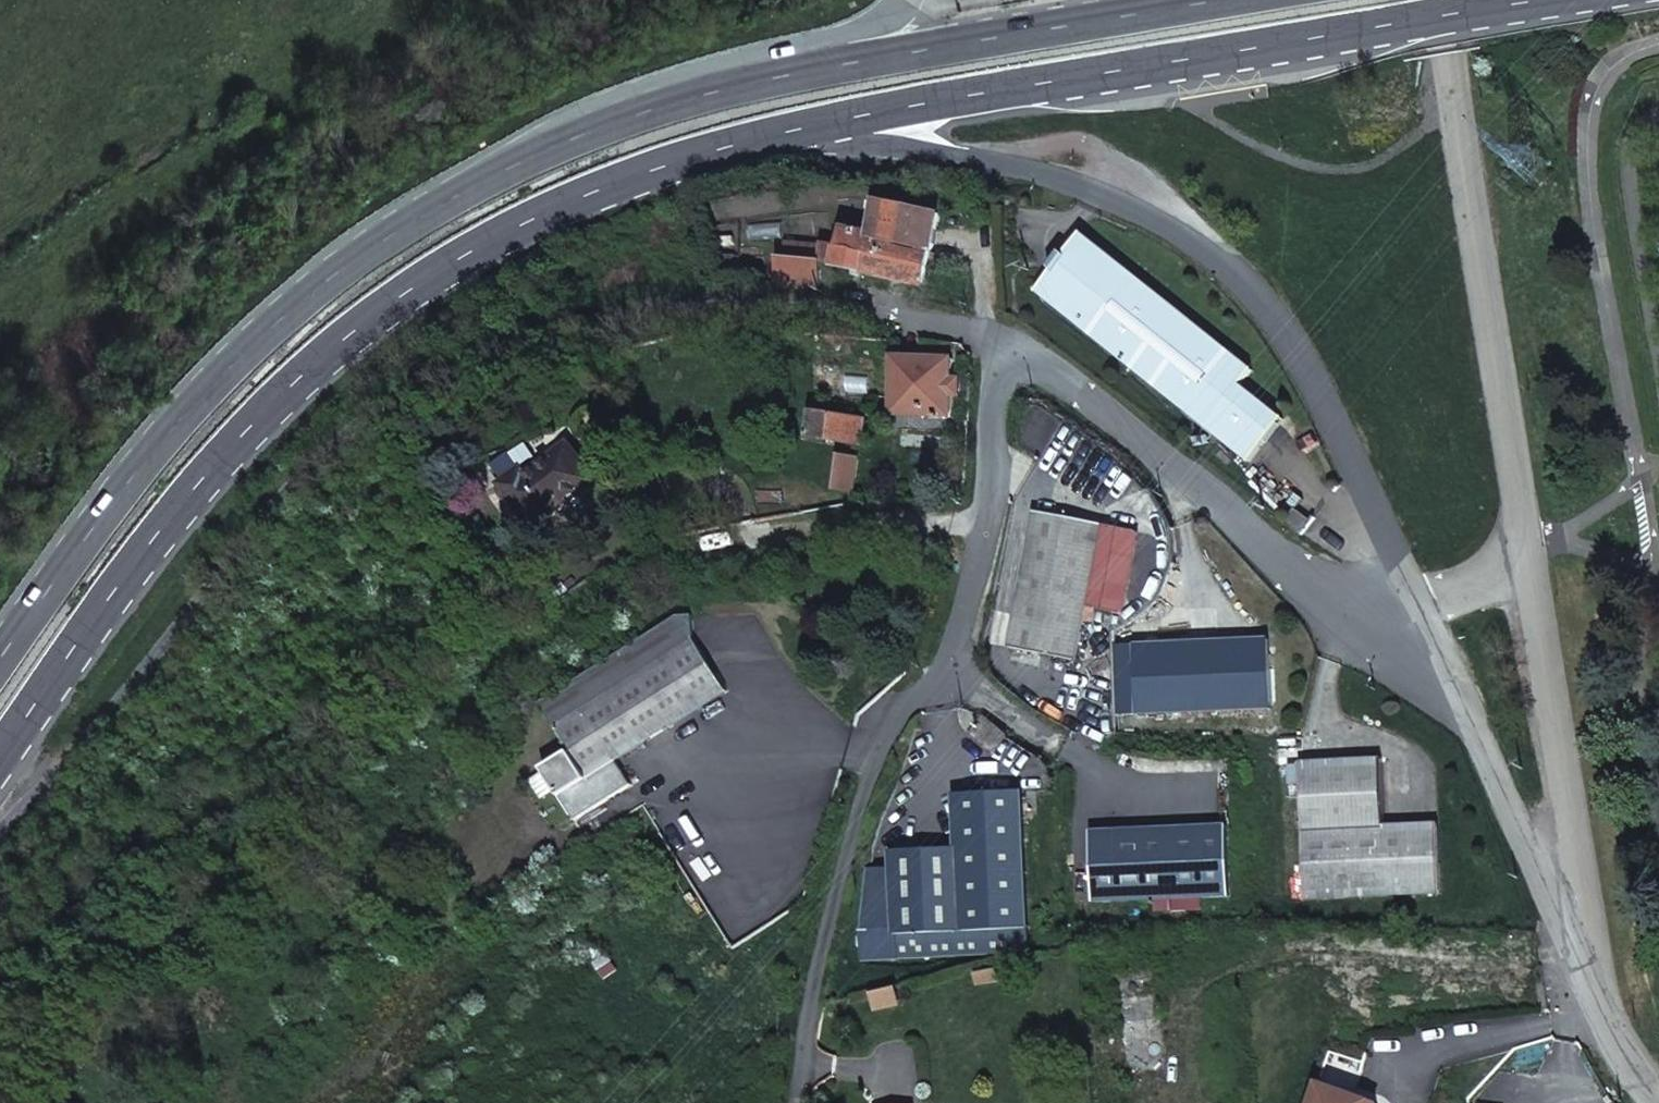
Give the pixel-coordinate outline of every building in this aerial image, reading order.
[(866,223),(837,218),(827,257),(917,277),(931,208),(867,196),(866,223)] [(763,248),(762,275),(772,275),(783,276),(798,277),(810,279),(815,255),(827,257),(837,218),(828,216),(822,237),(773,230),(769,249),(763,248)] [(1238,367),(1070,228),(1053,249),(1049,245),(1037,259),(1041,263),(1023,282),(1153,392),(1232,458),(1268,417),(1226,381),(1238,367)] [(948,355),(891,353),(889,403),(922,403),(921,412),(947,413),(948,392),(955,392),(956,371),(947,371),(948,355)] [(853,441),(862,410),(807,408),(806,442),(853,441)] [(532,519),(595,477),(571,440),(527,466),(522,460),(501,475),(532,519)] [(774,513),(834,506),(849,454),(832,452),(821,490),(775,505),(774,513)] [(1130,520),(1027,500),(1000,634),(1001,635),(999,648),(1025,653),(1028,640),(1067,648),(1075,610),(1086,612),(1089,598),(1115,603),(1130,520)] [(1312,524),(1297,511),(1287,523),(1301,536),(1312,524)] [(572,756),(543,773),(572,822),(629,789),(615,765),(727,698),(695,646),(696,623),(682,622),(542,708),(572,756)] [(1268,634),(1130,633),(1126,704),(1266,704),(1268,634)] [(1377,753),(1292,759),(1299,896),(1440,886),(1437,814),(1384,818),(1377,753)] [(955,838),(1023,835),(1020,780),(951,783),(955,838)] [(1226,823),(1092,818),(1090,886),(1224,889),(1226,823)] [(1029,937),(1023,835),(955,838),(889,841),(893,945),(1029,937)] [(1326,1085),(1319,1102),(1373,1102),(1326,1085)]
